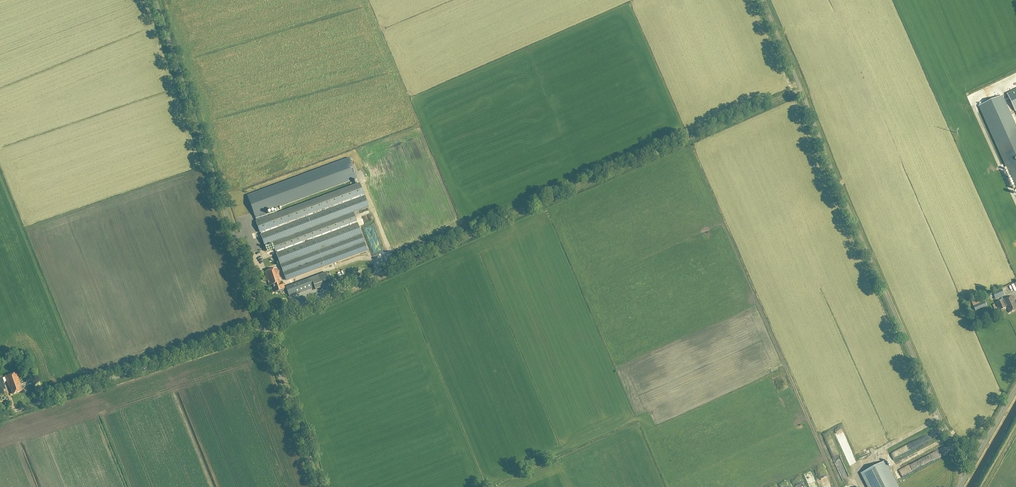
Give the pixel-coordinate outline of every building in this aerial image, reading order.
[(1015,189),(1015,126),(1003,96),(979,107),(1015,189)] [(247,195),(257,221),(268,217),(266,212),(357,179),(350,158),(247,195)] [(268,217),(257,221),(265,246),(273,243),(287,281),(367,252),(353,214),(368,208),(359,184),(268,217)] [(359,225),(365,224),(362,213),(356,214),(359,225)] [(269,286),(272,285),(274,292),(282,290),(282,289),(284,288),(282,282),(281,282),(276,268),(265,272),(269,286)] [(289,297),(314,288),(315,289),(330,284),(326,273),(286,288),(289,297)] [(993,293),(994,295),(994,297),(995,299),(1004,295),(1002,289),(993,293)] [(997,303),(1000,310),(1005,308),(1005,306),(1006,306),(1009,312),(1015,309),(1015,305),(1012,296),(997,303)] [(5,377),(8,386),(9,385),(12,394),(22,391),(19,385),(20,384),(16,373),(5,377)] [(909,445),(891,454),(894,460),(912,452),(909,445)] [(868,486),(898,486),(885,461),(861,473),(868,486)]
